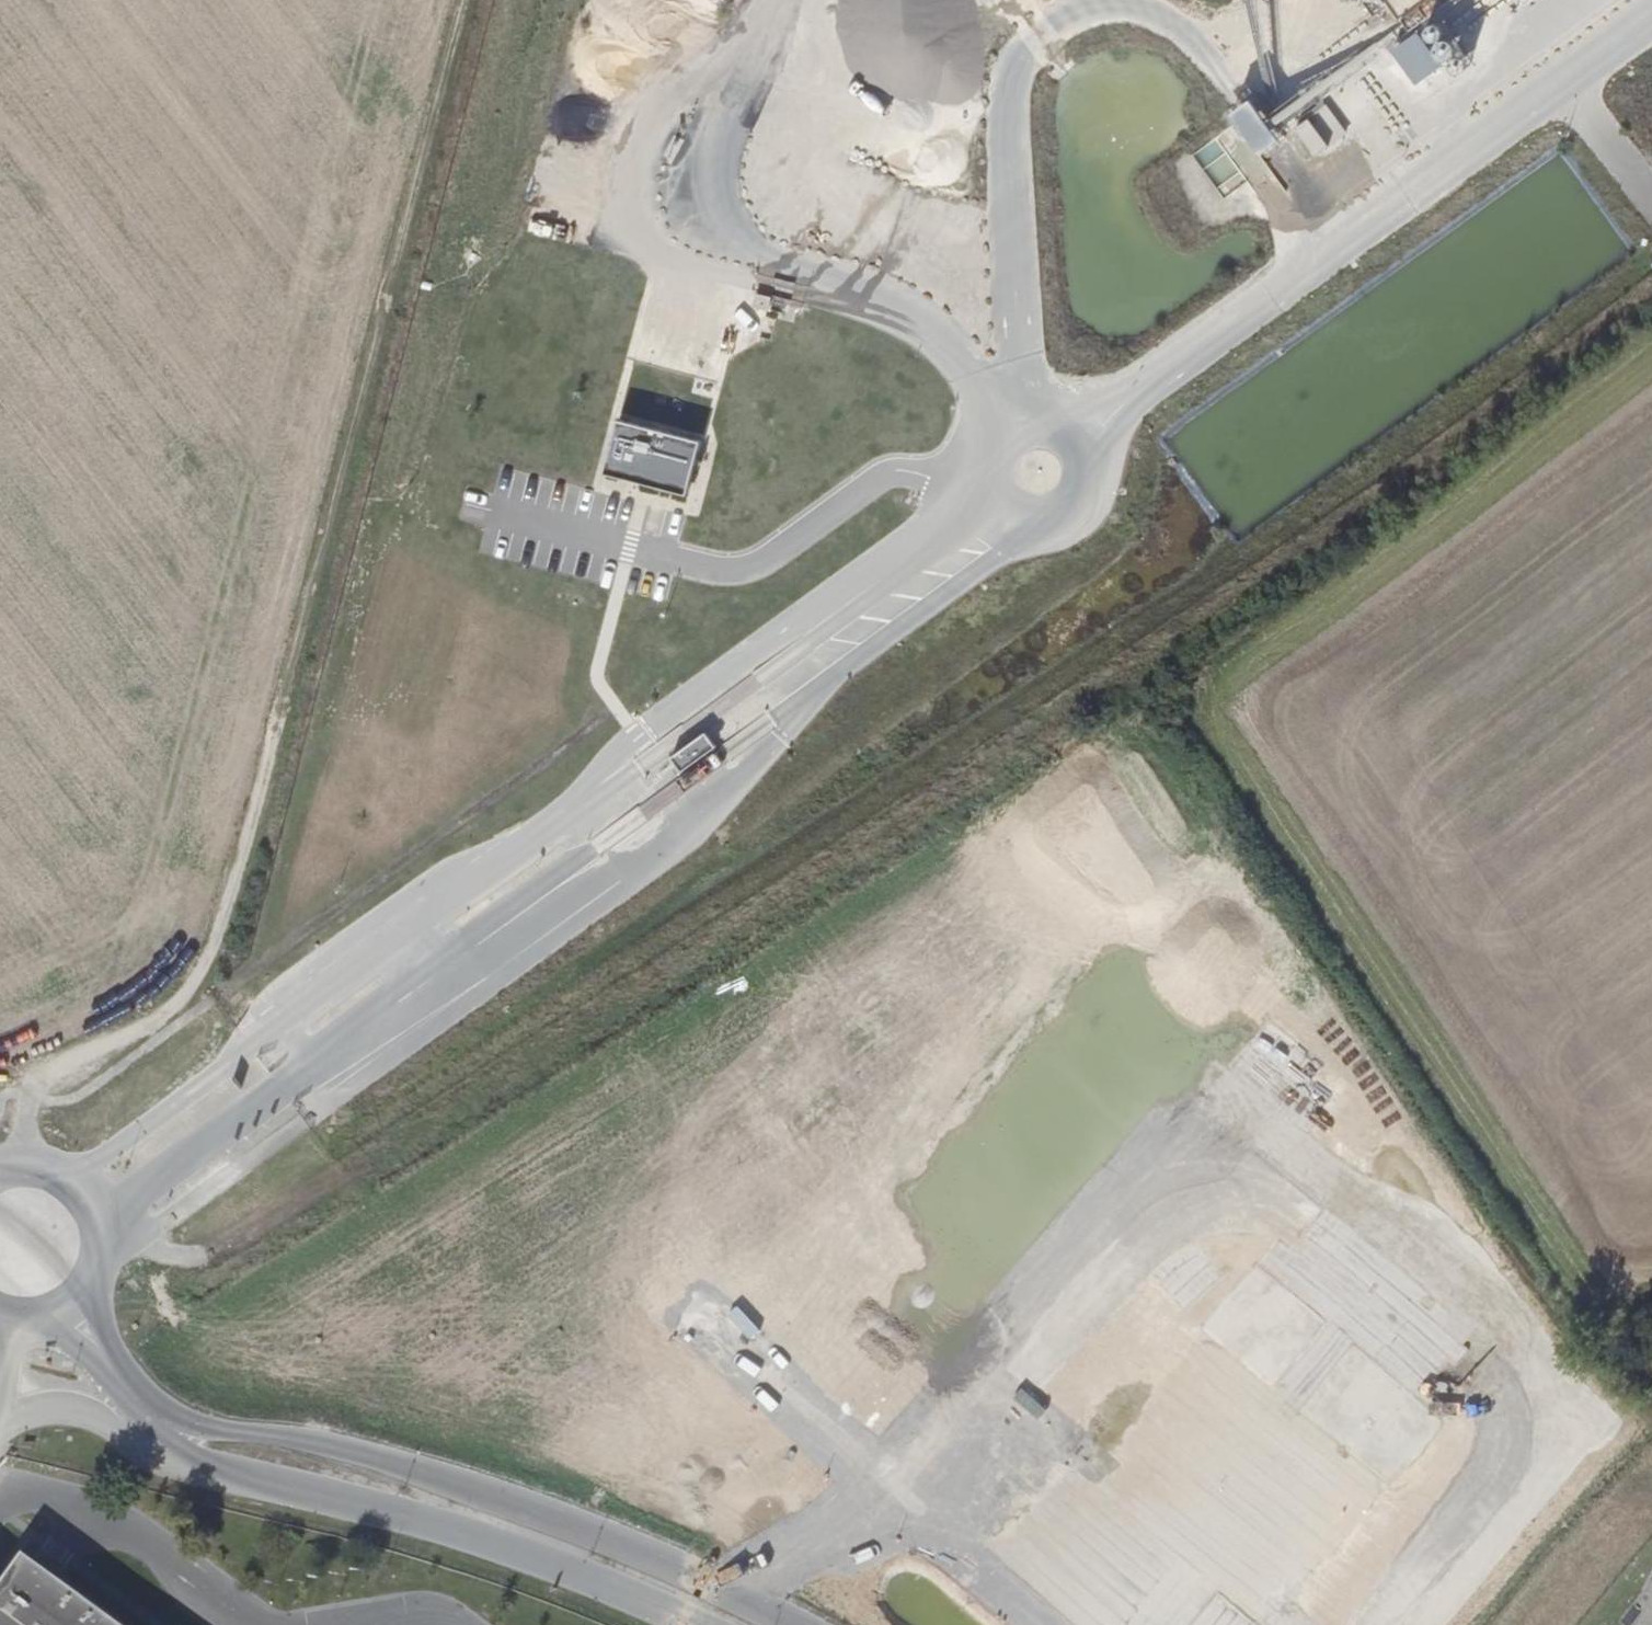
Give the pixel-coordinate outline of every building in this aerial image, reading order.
[(1420,80),(1447,61),(1423,27),(1396,46),(1420,80)] [(1235,110),(1265,150),(1284,136),(1255,95),(1235,110)] [(694,488),(702,431),(617,419),(609,476),(694,488)] [(27,1535),(0,1571),(0,1624),(149,1624),(27,1535)]
